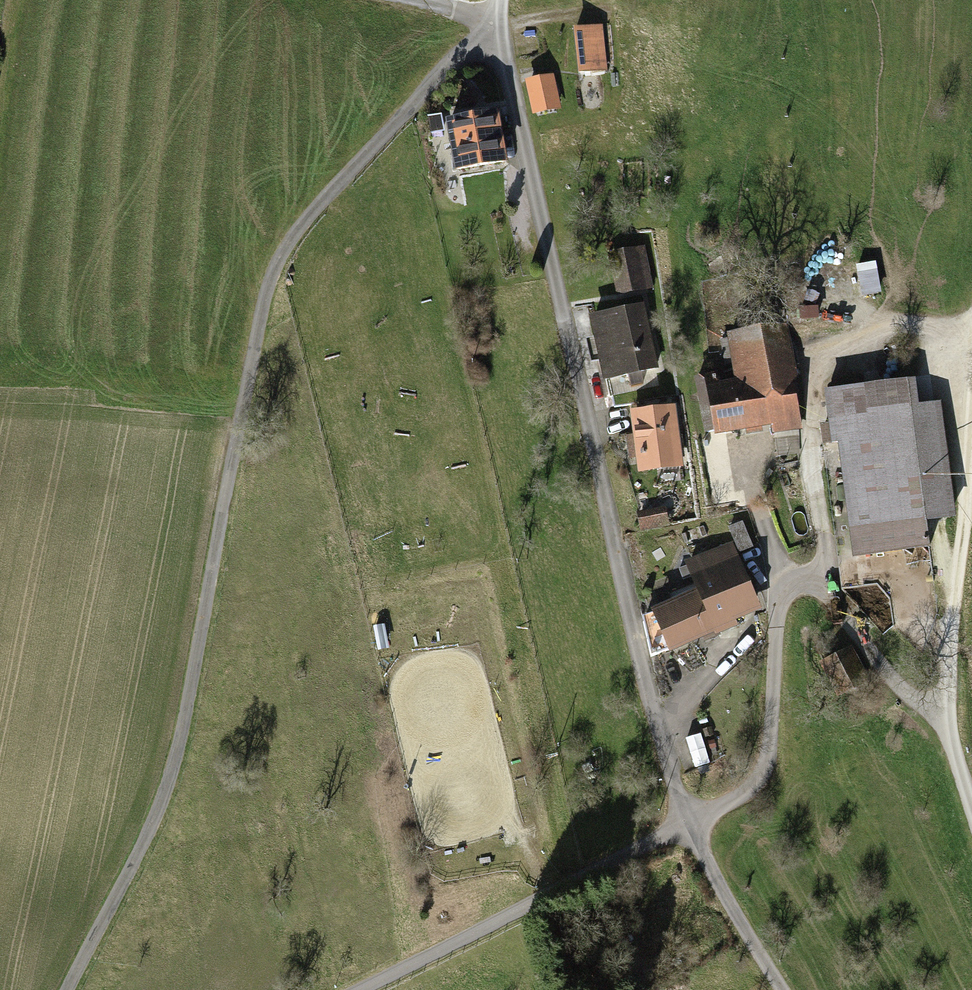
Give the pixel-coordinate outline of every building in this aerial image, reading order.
[(603,27),(574,31),(579,75),(609,71),(603,27)] [(554,75),(526,82),(534,117),(562,110),(554,75)] [(479,119),(446,126),(456,176),(508,166),(498,115),(479,119)] [(645,248),(608,255),(616,299),(653,291),(645,248)] [(878,266),(859,269),(863,300),(882,298),(878,266)] [(648,305),(588,318),(596,355),(602,384),(662,371),(648,305)] [(788,325),(727,337),(735,382),(721,384),(719,374),(693,378),(701,425),(711,424),(714,440),(770,430),(771,437),(803,431),(794,383),(798,380),(788,325)] [(913,383),(824,395),(831,451),(837,450),(852,562),(929,551),(925,523),(955,519),(940,407),(917,410),(913,383)] [(675,407),(629,413),(633,444),(637,474),(683,468),(675,407)] [(637,518),(643,539),(672,531),(666,510),(637,518)] [(682,601),(652,614),(669,656),(736,628),(732,620),(759,609),(732,545),(685,564),(698,595),(682,601)] [(821,671),(839,704),(872,687),(855,653),(821,671)] [(695,773),(712,768),(702,738),(685,744),(695,773)]
